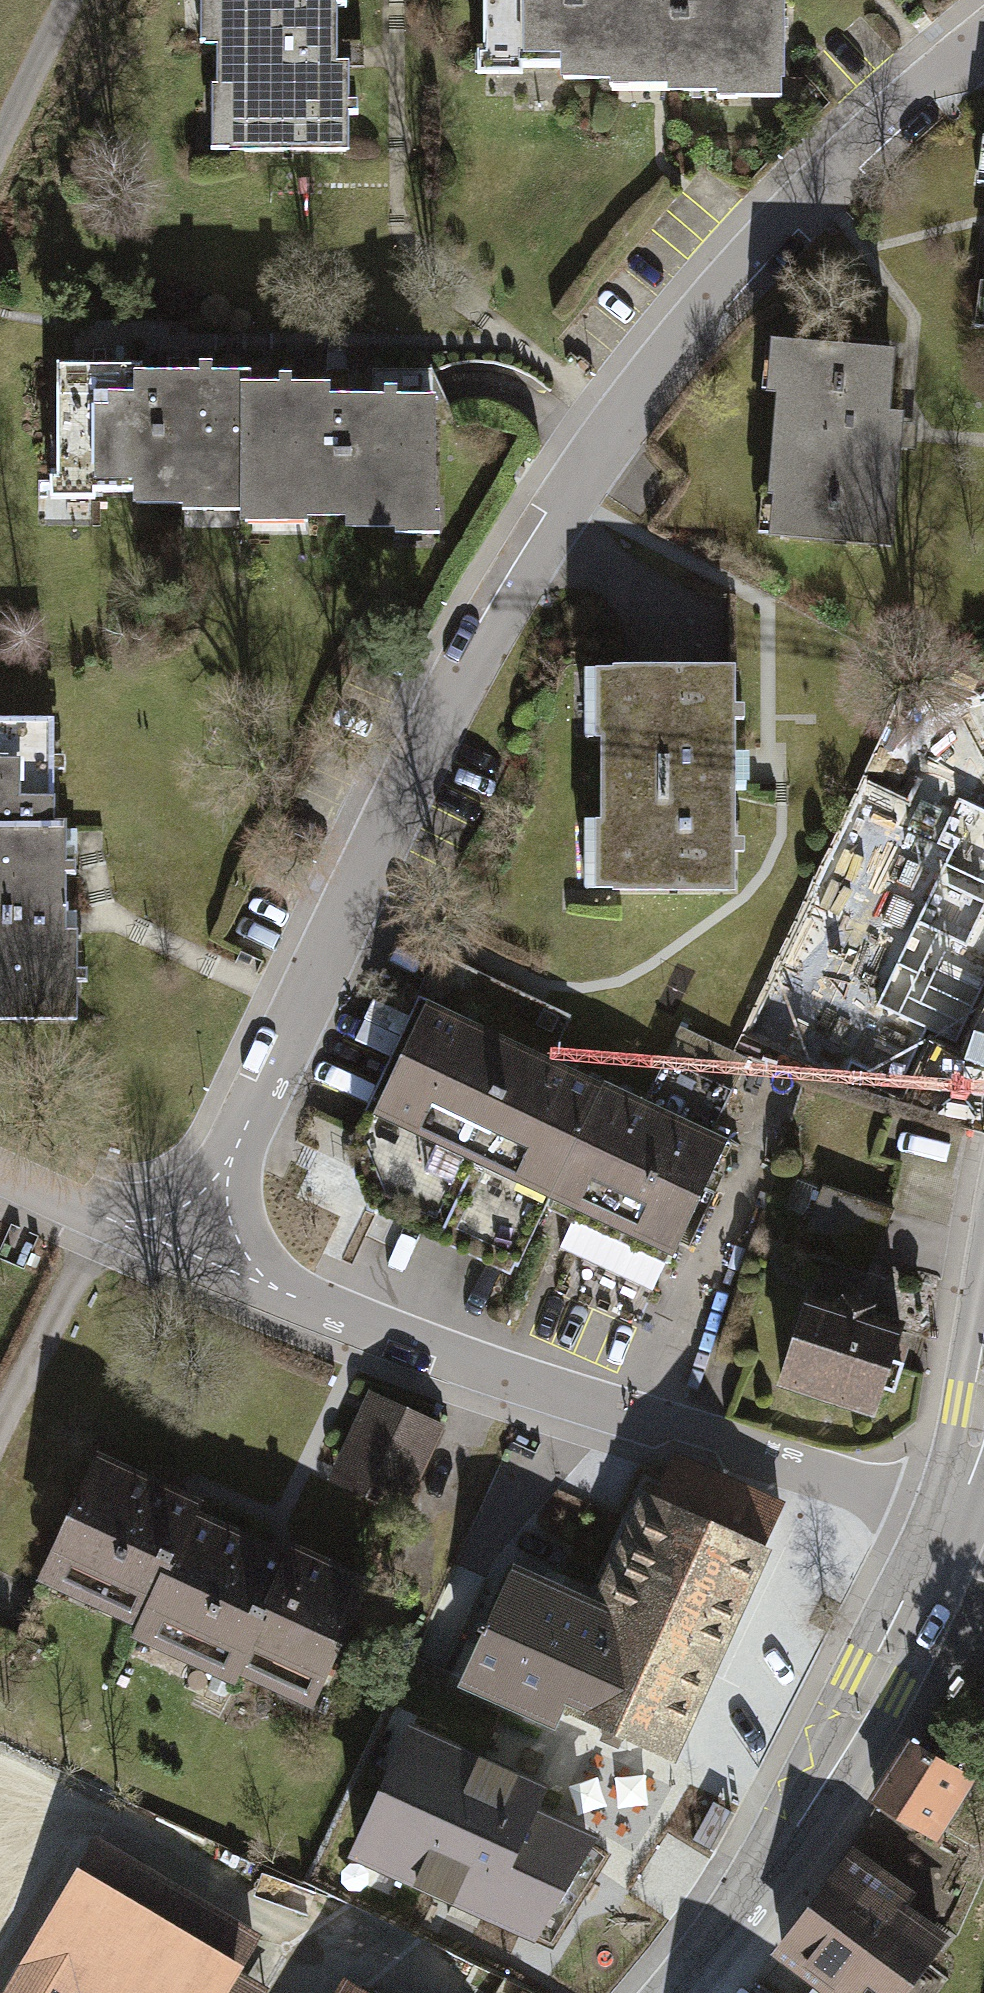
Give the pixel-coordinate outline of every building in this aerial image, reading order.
[(188,11),(332,10),(332,0),(188,0),(188,11)] [(468,96),(638,98),(639,0),(469,0),(468,96)] [(638,98),(784,100),(786,0),(639,0),(638,98)] [(332,10),(188,11),(189,163),(334,162),(332,10)] [(980,229),(967,337),(983,339),(983,190),(980,229)] [(889,364),(760,354),(744,557),(873,567),(889,364)] [(222,388),(75,380),(68,520),(215,527),(222,388)] [(432,399),(222,388),(215,527),(425,538),(432,399)] [(727,674),(587,675),(588,897),(727,897),(727,674)] [(0,719),(0,910),(68,910),(68,904),(65,904),(65,823),(54,823),(53,719),(0,719)] [(960,798),(939,842),(954,848),(879,1005),(959,1042),(983,989),(983,809),(960,798)] [(0,910),(0,1020),(76,1019),(76,932),(69,932),(68,910),(0,910)] [(519,992),(450,960),(431,1000),(427,1000),(356,1153),(389,1167),(373,1199),(517,1266),(550,1197),(603,1086),(498,1035),(519,992)] [(679,1025),(664,1057),(731,1088),(745,1058),(679,1025)] [(606,1082),(603,1086),(550,1197),(577,1210),(560,1246),(651,1289),(666,1260),(669,1262),(727,1141),(714,1134),(732,1089),(731,1088),(664,1057),(643,1100),(606,1082)] [(823,1185),(795,1249),(866,1271),(892,1209),(823,1185)] [(841,1308),(810,1297),(782,1383),(873,1412),(881,1387),(894,1391),(902,1365),(890,1361),(901,1327),(868,1316),(875,1295),(849,1286),(841,1308)] [(444,1426),(364,1393),(328,1481),(408,1513),(444,1426)] [(500,1562),(451,1681),(665,1770),(775,1507),(658,1458),(597,1602),(500,1562)] [(196,1507),(97,1461),(48,1563),(106,1590),(101,1601),(143,1621),(191,1517),(196,1507)] [(191,1517),(143,1621),(201,1648),(197,1658),(236,1677),(241,1667),(279,1684),(284,1674),(318,1689),(366,1586),(291,1551),(287,1561),(191,1517)] [(542,1795),(416,1733),(357,1853),(530,1939),(589,1850),(534,1814),(542,1795)] [(977,1780),(917,1742),(877,1803),(938,1841),(977,1780)] [(711,1849),(732,1810),(714,1801),(693,1839),(711,1849)] [(90,1835),(0,1990),(0,1992),(261,1992),(264,1987),(237,1971),(260,1932),(90,1835)] [(853,1850),(769,1959),(813,1992),(916,1992),(962,1934),(853,1850)]
